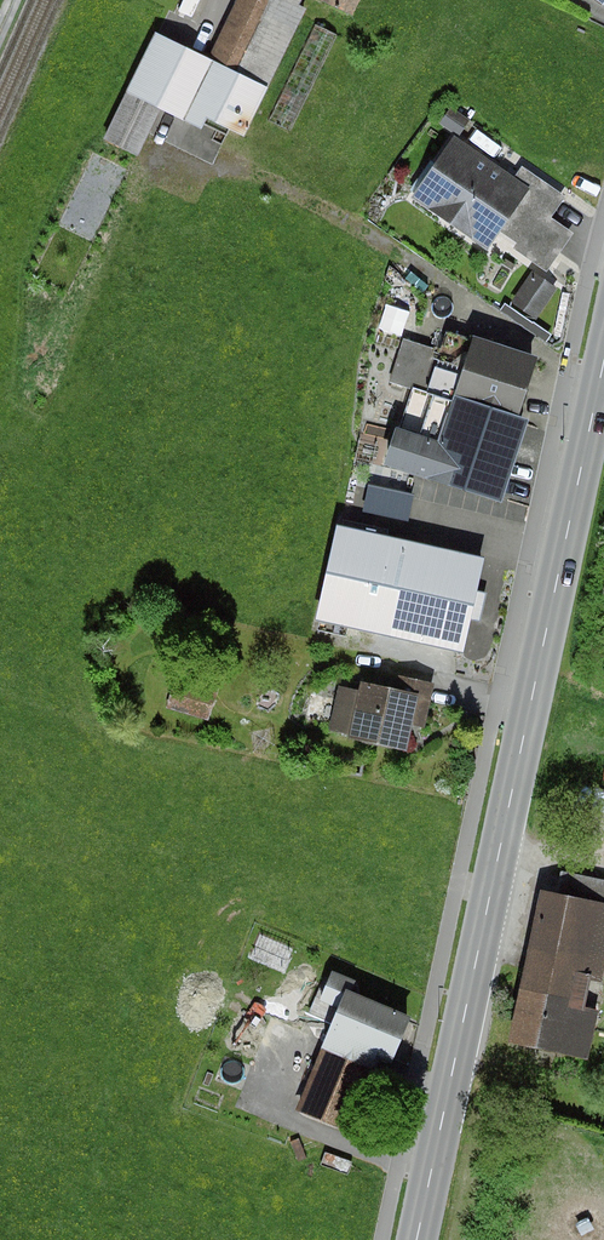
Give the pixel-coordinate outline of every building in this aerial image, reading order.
[(156,31),(102,139),(138,157),(161,109),(203,130),(208,120),(245,138),(308,9),(299,5),(301,0),(237,0),(208,57),(156,31)] [(351,16),(359,0),(318,0),(351,16)] [(338,35),(314,24),(267,120),(291,132),(338,35)] [(518,174),(455,132),(410,198),(488,251),(501,232),(517,243),(513,248),(548,272),(575,232),(553,217),(567,196),(523,167),(518,174)] [(128,171),(93,154),(34,276),(68,292),(128,171)] [(556,288),(532,272),(511,302),(536,319),(556,288)] [(389,381),(412,388),(452,401),(454,394),(521,415),(539,357),(474,336),(473,340),(447,331),(441,350),(403,338),(389,381)] [(521,415),(454,394),(452,401),(412,388),(399,429),(396,428),(384,465),(504,503),(531,419),(521,415)] [(485,558),(337,525),(316,619),(464,652),(485,558)] [(166,708),(209,721),(218,691),(210,689),(212,680),(177,670),(166,708)] [(359,690),(339,686),(329,731),(350,736),(349,739),(408,751),(414,726),(426,728),(435,683),(401,676),(398,689),(361,681),(359,690)] [(540,889),(509,1042),(588,1058),(597,1011),(585,1008),(591,980),(603,983),(603,879),(561,870),(556,892),(540,889)] [(356,981),(333,972),(321,1000),(339,1008),(296,1111),(350,1133),(382,1058),(393,1063),(413,1017),(352,992),(356,981)]
